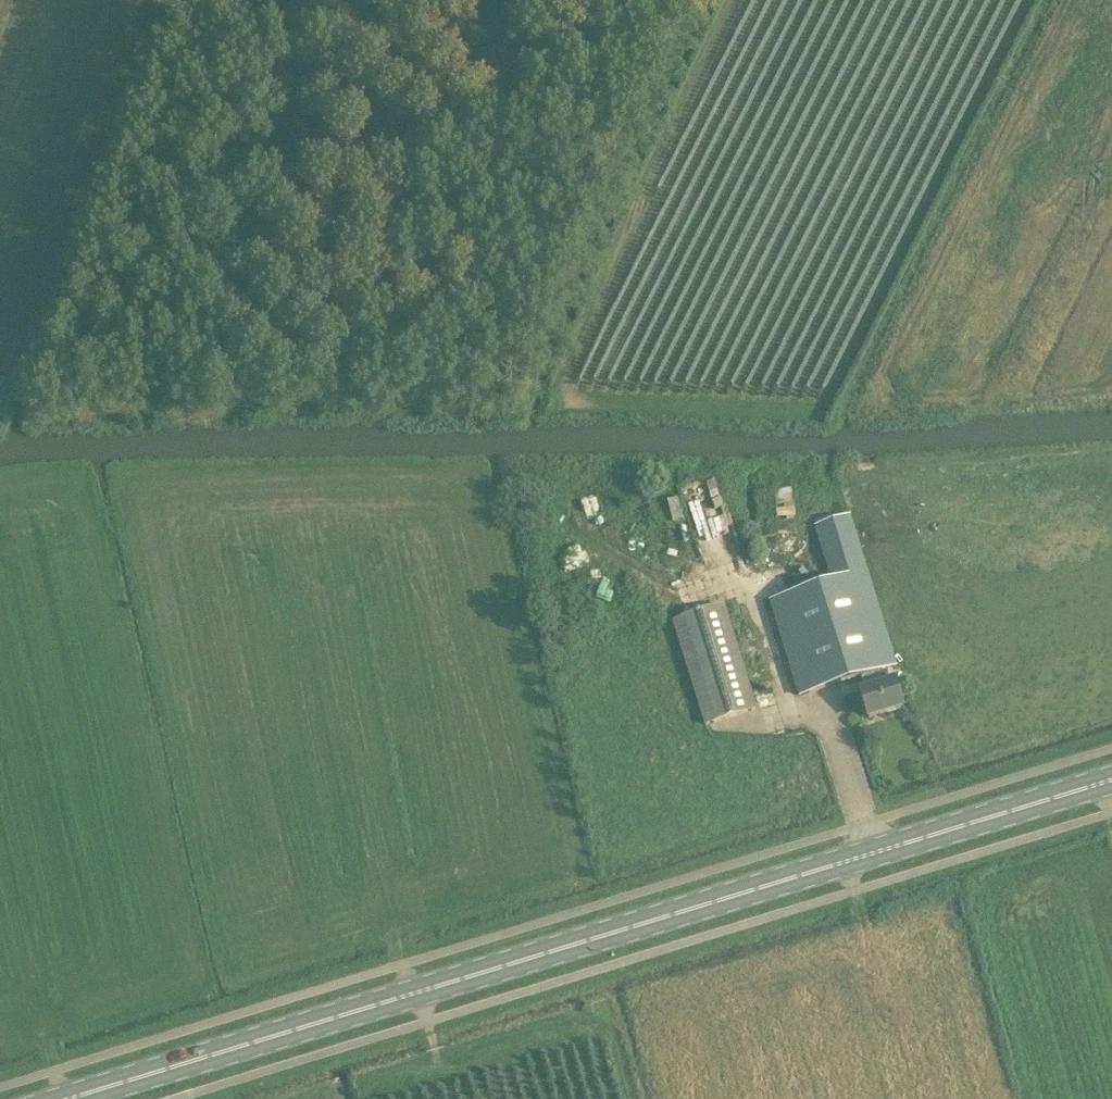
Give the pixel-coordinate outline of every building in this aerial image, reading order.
[(868,720),(902,709),(894,682),(881,686),(877,672),(897,666),(850,516),(813,527),(830,583),(768,602),(797,696),(860,677),(865,691),(859,693),(868,720)] [(577,612),(623,601),(619,585),(607,588),(605,579),(571,588),(577,612)] [(704,724),(754,709),(723,605),(673,620),(704,724)]
